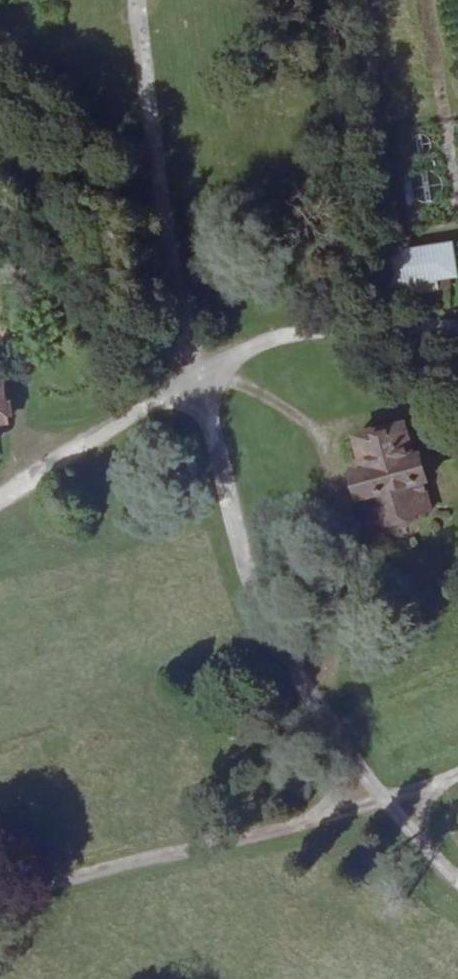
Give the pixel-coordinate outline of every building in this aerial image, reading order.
[(457,292),(457,254),(408,262),(412,288),(440,284),(442,294),(457,292)] [(11,376),(11,361),(0,362),(0,378),(11,376)] [(2,480),(1,472),(12,471),(10,451),(24,449),(24,431),(34,431),(29,387),(7,391),(7,400),(0,400),(0,480),(2,480)] [(405,533),(456,518),(432,431),(385,443),(394,479),(382,483),(390,513),(400,510),(405,533)]
